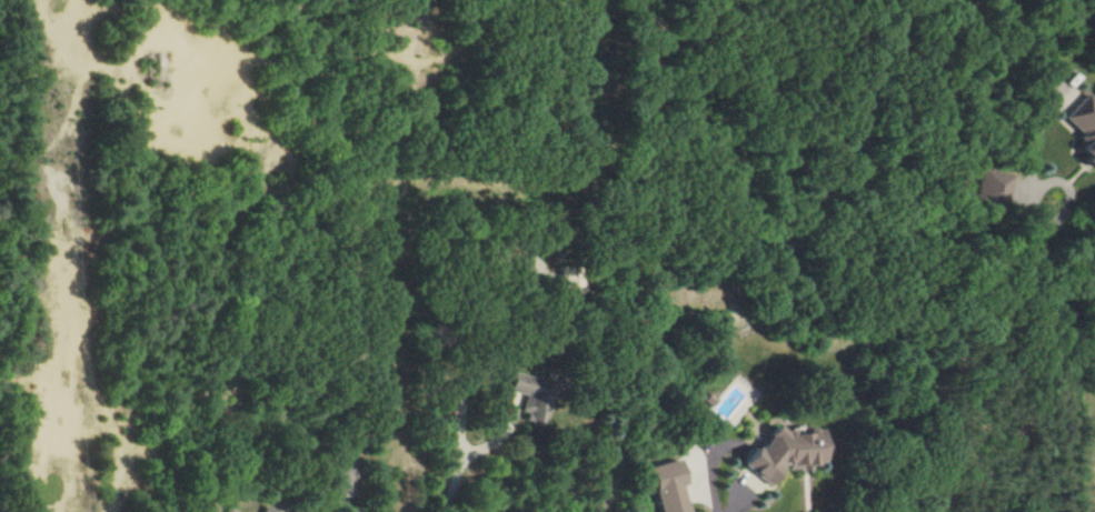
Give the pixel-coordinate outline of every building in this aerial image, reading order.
[(1078,133),(1071,139),(1094,164),(1094,102),(1088,94),(1063,118),(1078,133)] [(1013,175),(983,170),(977,199),(1007,205),(1013,175)] [(548,402),(536,399),(542,380),(509,371),(504,390),(524,396),(518,419),(542,425),(548,402)] [(763,486),(782,461),(805,478),(824,455),(813,446),(822,435),(810,426),(799,440),(776,422),(755,448),(751,445),(736,464),(763,486)] [(653,511),(687,511),(684,501),(682,502),(672,460),(643,467),(653,511)] [(335,498),(357,495),(352,463),(331,466),(335,498)]
